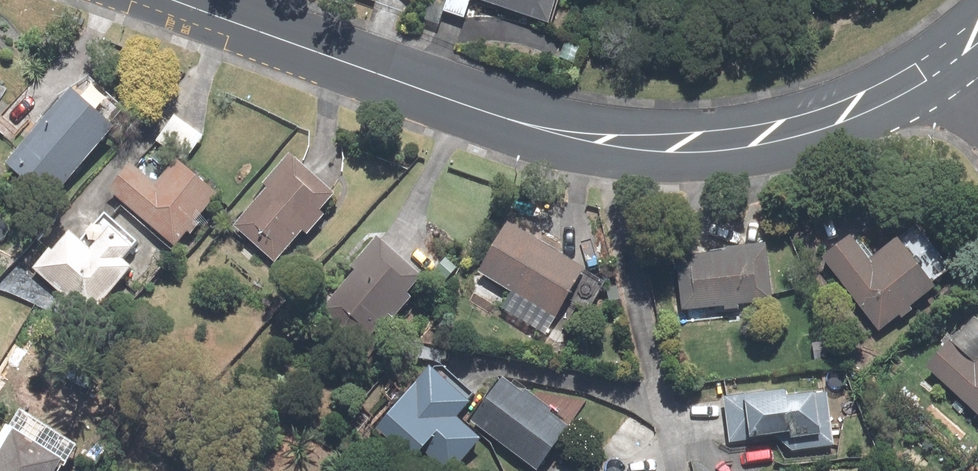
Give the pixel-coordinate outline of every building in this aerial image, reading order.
[(469,4),(546,28),(555,0),(447,0),(442,15),(463,21),(469,4)] [(117,133),(71,92),(2,169),(48,210),(117,133)] [(322,221),(317,217),(333,199),(290,162),(230,230),(273,268),(300,236),(305,240),(322,221)] [(214,200),(175,168),(155,193),(127,171),(105,198),(173,252),(185,236),(190,240),(200,227),(196,223),(214,200)] [(69,236),(33,273),(71,310),(77,303),(94,318),(132,278),(120,265),(135,249),(105,220),(80,246),(69,236)] [(581,274),(502,224),(471,272),(550,322),(581,274)] [(952,274),(915,228),(867,266),(842,238),(815,260),(876,336),(952,274)] [(420,282),(376,244),(317,312),(360,350),(420,282)] [(764,249),(672,259),(679,316),(770,305),(764,249)] [(967,321),(922,372),(977,422),(977,330),(967,321)] [(434,366),(428,373),(423,370),(373,426),(411,460),(417,453),(437,470),(450,470),(477,440),(454,419),(472,400),(434,366)] [(496,376),(463,422),(530,470),(534,470),(566,427),(496,376)] [(787,392),(725,398),(730,449),(793,444),(793,452),(833,449),(828,398),(787,401),(787,392)] [(17,425),(0,453),(0,470),(61,470),(70,456),(17,425)]
